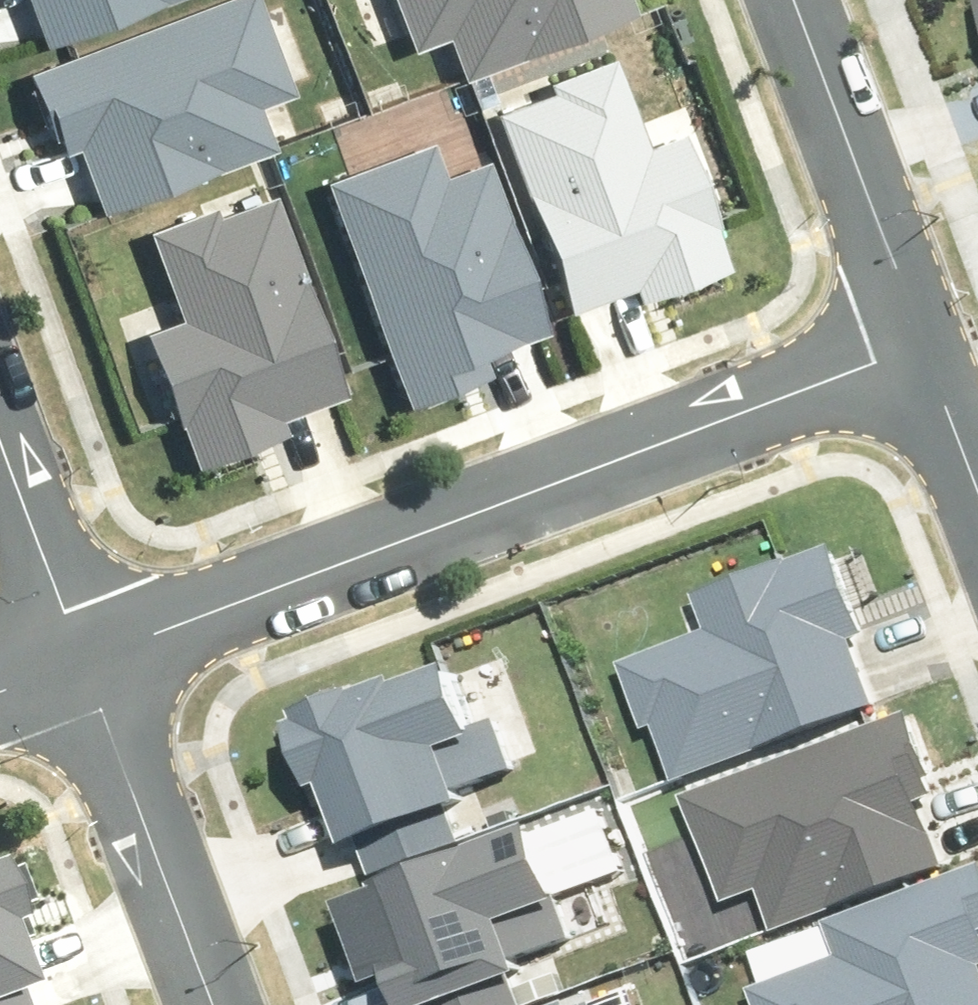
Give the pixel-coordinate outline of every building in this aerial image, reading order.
[(5,59),(41,165),(77,152),(92,193),(261,136),(235,58),(263,49),(246,0),(178,0),(5,59)] [(44,33),(128,0),(31,0),(44,33)] [(396,49),(432,37),(447,78),(616,20),(609,0),(379,0),(396,49)] [(738,248),(689,113),(652,127),(619,34),(490,80),(567,291),(635,267),(641,283),(738,248)] [(423,126),(311,166),(395,399),(475,371),(469,354),(549,325),(485,147),(437,164),(423,126)] [(179,314),(142,327),(191,462),(288,427),(282,411),(351,386),(274,175),(146,221),(179,314)] [(713,620),(624,653),(649,719),(658,718),(678,772),(877,698),(851,630),(868,624),(837,538),(701,589),(713,620)] [(323,781),(334,777),(356,836),(365,833),(377,864),(466,830),(456,804),(479,796),(473,781),(523,762),(502,706),(489,712),(466,651),(308,710),(311,717),(300,721),(323,781)] [(912,704),(678,784),(714,890),(751,877),(765,919),(934,861),(908,783),(936,774),(912,704)] [(404,964),(418,1004),(421,1004),(431,1002),(432,1004),(512,1004),(530,999),(519,970),(533,965),(529,954),(580,936),(564,891),(570,888),(547,820),(400,870),(404,882),(352,899),(377,973),(404,964)] [(761,977),(772,1004),(977,1004),(977,874),(974,862),(838,913),(850,944),(761,977)] [(14,911),(0,871),(0,915),(14,911)] [(11,985),(22,981),(0,916),(0,1004),(18,1004),(11,985)] [(590,992),(552,1004),(595,1004),(590,992)]
